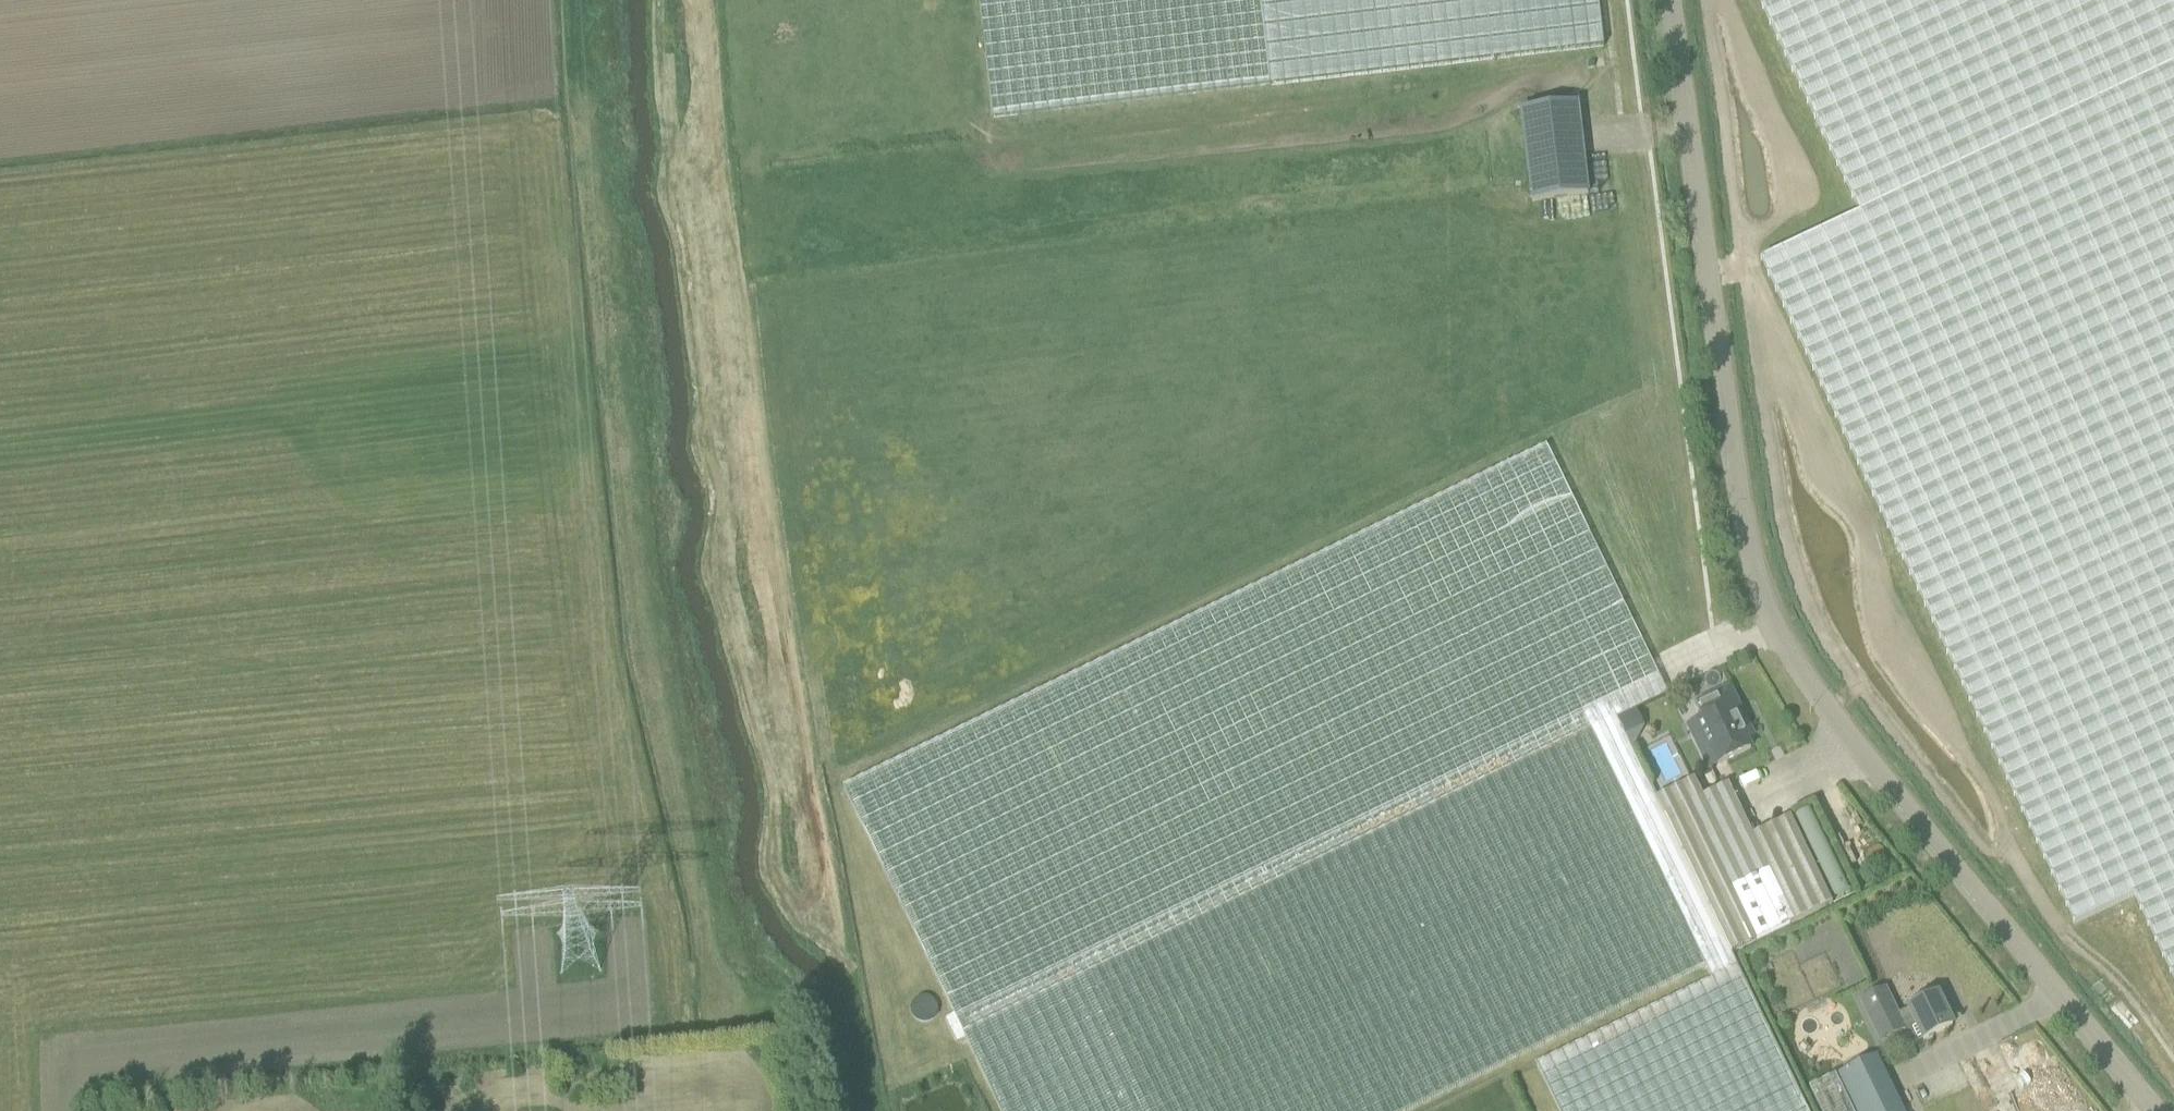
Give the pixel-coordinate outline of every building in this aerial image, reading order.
[(994,117),(1270,85),(1270,86),(1604,47),(1598,0),(980,0),(994,117)] [(1860,213),(1760,259),(1941,640),(2075,924),(2134,896),(2173,980),(2173,0),(1759,0),(1860,213)] [(1577,103),(1521,110),(1532,202),(1588,195),(1577,103)] [(844,787),(941,988),(955,1016),(946,1020),(947,1022),(957,1044),(966,1040),(975,1057),(1001,1110),(1408,1110),(1507,1063),(1707,966),(1713,979),(1537,1064),(1560,1110),(1808,1110),(1731,953),(1812,913),(1831,904),(1790,816),(1753,834),(1728,783),(1703,796),(1695,780),(1656,799),(1625,736),(1617,719),(1635,710),(1668,693),(1652,660),(1547,446),(844,787)] [(1719,764),(1751,749),(1746,739),(1753,735),(1730,686),(1698,701),(1705,717),(1698,720),(1719,764)] [(1625,736),(1643,727),(1635,710),(1617,719),(1625,736)] [(1916,1024),(1924,1040),(1927,1038),(1932,1040),(1934,1035),(1952,1026),(1951,1023),(1952,1019),(1949,1012),(1945,1011),(1937,994),(1909,1008),(1909,1009),(1897,1015),(1884,989),(1861,1000),(1881,1041),(1901,1032),(1916,1024)] [(1809,1088),(1820,1110),(1902,1110),(1876,1055),(1857,1065),(1840,1073),(1809,1088)]
